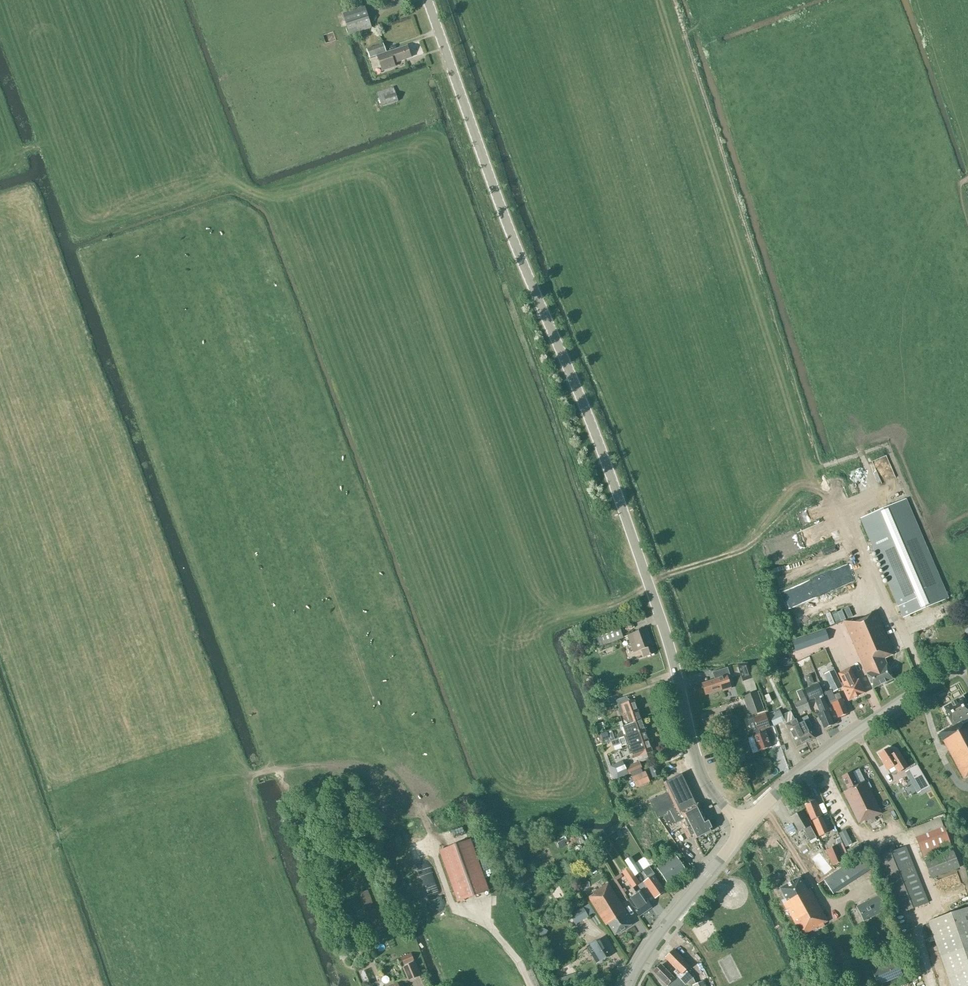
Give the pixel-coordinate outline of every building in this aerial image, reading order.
[(350,34),(371,28),(364,7),(343,14),(350,34)] [(370,57),(386,52),(383,44),(367,49),(370,57)] [(411,57),(407,46),(390,52),(377,56),(382,71),(395,66),(394,63),(411,57)] [(398,101),(393,87),(377,92),(382,106),(398,101)] [(887,455),(871,462),(880,484),(896,476),(887,455)] [(903,617),(948,598),(906,499),(861,519),(903,617)] [(838,623),(853,616),(849,608),(834,615),(838,623)] [(855,623),(844,620),(873,688),(893,679),(884,658),(894,654),(875,611),(872,612),(871,616),(855,623)] [(600,646),(623,638),(619,624),(595,632),(600,646)] [(655,653),(652,646),(653,645),(647,629),(628,636),(634,652),(641,649),(644,657),(655,653)] [(796,651),(829,640),(825,630),(792,641),(796,651)] [(727,677),(730,676),(727,668),(713,673),(715,680),(702,684),(706,695),(722,689),(723,691),(731,688),(727,677)] [(749,668),(739,671),(743,681),(753,678),(749,668)] [(850,669),(839,674),(845,687),(842,688),(849,701),(865,693),(858,680),(856,681),(850,669)] [(833,692),(842,688),(834,670),(824,674),(833,692)] [(814,685),(811,675),(804,676),(808,686),(809,686),(814,685)] [(819,684),(805,689),(809,700),(823,695),(819,684)] [(796,692),(800,700),(794,703),(798,714),(810,709),(806,698),(802,689),(796,692)] [(842,700),(839,693),(833,695),(831,690),(824,693),(828,702),(829,702),(830,705),(832,704),(835,710),(836,710),(839,717),(848,714),(842,700)] [(746,695),(752,714),(764,710),(757,691),(746,695)] [(963,725),(962,722),(967,718),(967,706),(963,697),(963,696),(943,707),(943,708),(953,726),(939,734),(964,779),(967,776),(967,722),(963,725)] [(618,710),(620,716),(638,710),(634,700),(633,701),(629,703),(627,697),(616,700),(619,709),(618,710)] [(821,713),(817,714),(820,721),(821,721),(824,728),(833,725),(828,710),(829,710),(824,698),(822,698),(816,701),(821,713)] [(597,720),(604,717),(602,710),(594,712),(597,720)] [(624,726),(641,720),(638,710),(620,716),(624,726)] [(785,721),(780,711),(769,716),(774,726),(785,721)] [(765,749),(771,747),(766,732),(764,725),(769,724),(765,714),(747,720),(758,752),(761,751),(761,752),(765,750),(765,749)] [(799,725),(806,743),(815,738),(810,727),(812,726),(807,716),(797,721),(799,725)] [(797,721),(796,718),(785,724),(797,747),(806,743),(799,725),(797,721)] [(629,735),(644,730),(641,720),(624,726),(620,727),(621,731),(620,732),(617,735),(619,739),(624,737),(629,735)] [(599,732),(605,730),(603,723),(597,724),(599,732)] [(629,735),(624,737),(627,747),(648,739),(644,730),(629,735)] [(608,731),(599,735),(601,741),(611,737),(608,731)] [(627,747),(630,753),(635,751),(637,757),(651,752),(652,752),(648,739),(627,747)] [(892,755),(888,748),(879,753),(884,760),(882,761),(888,770),(894,766),(898,772),(908,767),(899,751),(892,755)] [(623,761),(610,767),(614,777),(618,778),(628,774),(641,768),(639,762),(625,768),(623,761)] [(912,778),(921,772),(917,765),(908,771),(912,778)] [(660,775),(657,767),(650,769),(653,777),(660,775)] [(876,816),(882,813),(866,781),(859,785),(852,771),(842,777),(848,790),(844,792),(859,823),(865,820),(866,821),(867,821),(868,824),(878,819),(876,816)] [(645,772),(632,778),(637,788),(650,782),(645,772)] [(693,835),(695,839),(712,830),(712,829),(715,827),(712,820),(708,822),(707,820),(706,821),(701,811),(704,810),(703,809),(705,809),(702,804),(701,804),(699,805),(684,774),(664,783),(668,792),(650,801),(658,818),(669,813),(669,815),(666,817),(670,826),(682,820),(687,830),(684,831),(687,838),(693,835)] [(822,796),(815,799),(820,809),(826,806),(822,796)] [(821,816),(815,801),(805,805),(811,820),(813,820),(813,821),(819,836),(829,832),(822,817),(821,816)] [(810,841),(816,838),(810,826),(802,811),(791,817),(799,832),(804,830),(810,841)] [(951,846),(944,827),(916,837),(923,857),(951,846)] [(603,833),(597,836),(602,843),(607,839),(603,833)] [(471,840),(439,851),(457,901),(489,890),(471,840)] [(898,914),(928,902),(906,846),(895,850),(892,843),(883,847),(886,854),(876,858),(898,914)] [(844,861),(837,846),(826,851),(833,866),(844,861)] [(938,875),(959,867),(953,850),(925,861),(931,878),(932,878),(933,881),(939,878),(938,875)] [(652,852),(645,857),(650,866),(654,863),(657,868),(667,882),(685,869),(675,855),(666,862),(662,865),(659,860),(658,861),(652,852)] [(870,869),(861,855),(824,879),(834,893),(832,891),(869,867),(870,869)] [(831,868),(823,856),(817,861),(824,872),(831,868)] [(631,857),(626,861),(629,867),(635,875),(635,876),(641,872),(642,871),(649,866),(650,866),(645,857),(635,863),(631,857)] [(649,866),(642,871),(648,879),(644,882),(655,898),(665,891),(654,876),(655,875),(649,866)] [(629,867),(622,872),(632,888),(640,882),(635,875),(629,867)] [(958,890),(967,890),(967,876),(967,867),(961,868),(961,880),(957,880),(958,890)] [(622,893),(627,891),(625,888),(623,889),(617,879),(620,877),(619,874),(613,878),(622,893)] [(809,932),(827,922),(810,888),(807,890),(800,877),(780,889),(785,899),(781,901),(788,912),(789,912),(801,934),(808,930),(809,932)] [(615,935),(631,925),(625,916),(628,914),(608,883),(593,893),(594,894),(589,898),(606,925),(608,924),(615,935)] [(640,916),(652,908),(641,892),(629,900),(640,916)] [(363,908),(374,905),(370,894),(360,897),(363,908)] [(864,921),(886,910),(879,896),(857,906),(864,921)] [(570,914),(576,924),(588,916),(583,907),(570,914)] [(931,922),(954,985),(967,985),(967,909),(931,922)] [(541,927),(538,934),(544,937),(548,931),(541,927)] [(597,964),(610,956),(600,940),(587,948),(597,964)] [(686,970),(690,967),(674,949),(673,950),(674,950),(666,958),(680,973),(677,976),(686,985),(693,978),(686,970)] [(411,953),(401,957),(404,965),(414,961),(411,953)] [(896,962),(873,972),(878,985),(902,974),(896,962)] [(409,979),(419,975),(415,964),(404,968),(409,979)] [(667,985),(685,985),(686,985),(677,976),(674,978),(661,965),(654,972),(667,985)] [(534,985),(544,985),(536,967),(528,971),(534,985)] [(578,979),(576,973),(561,978),(562,983),(578,979)]
